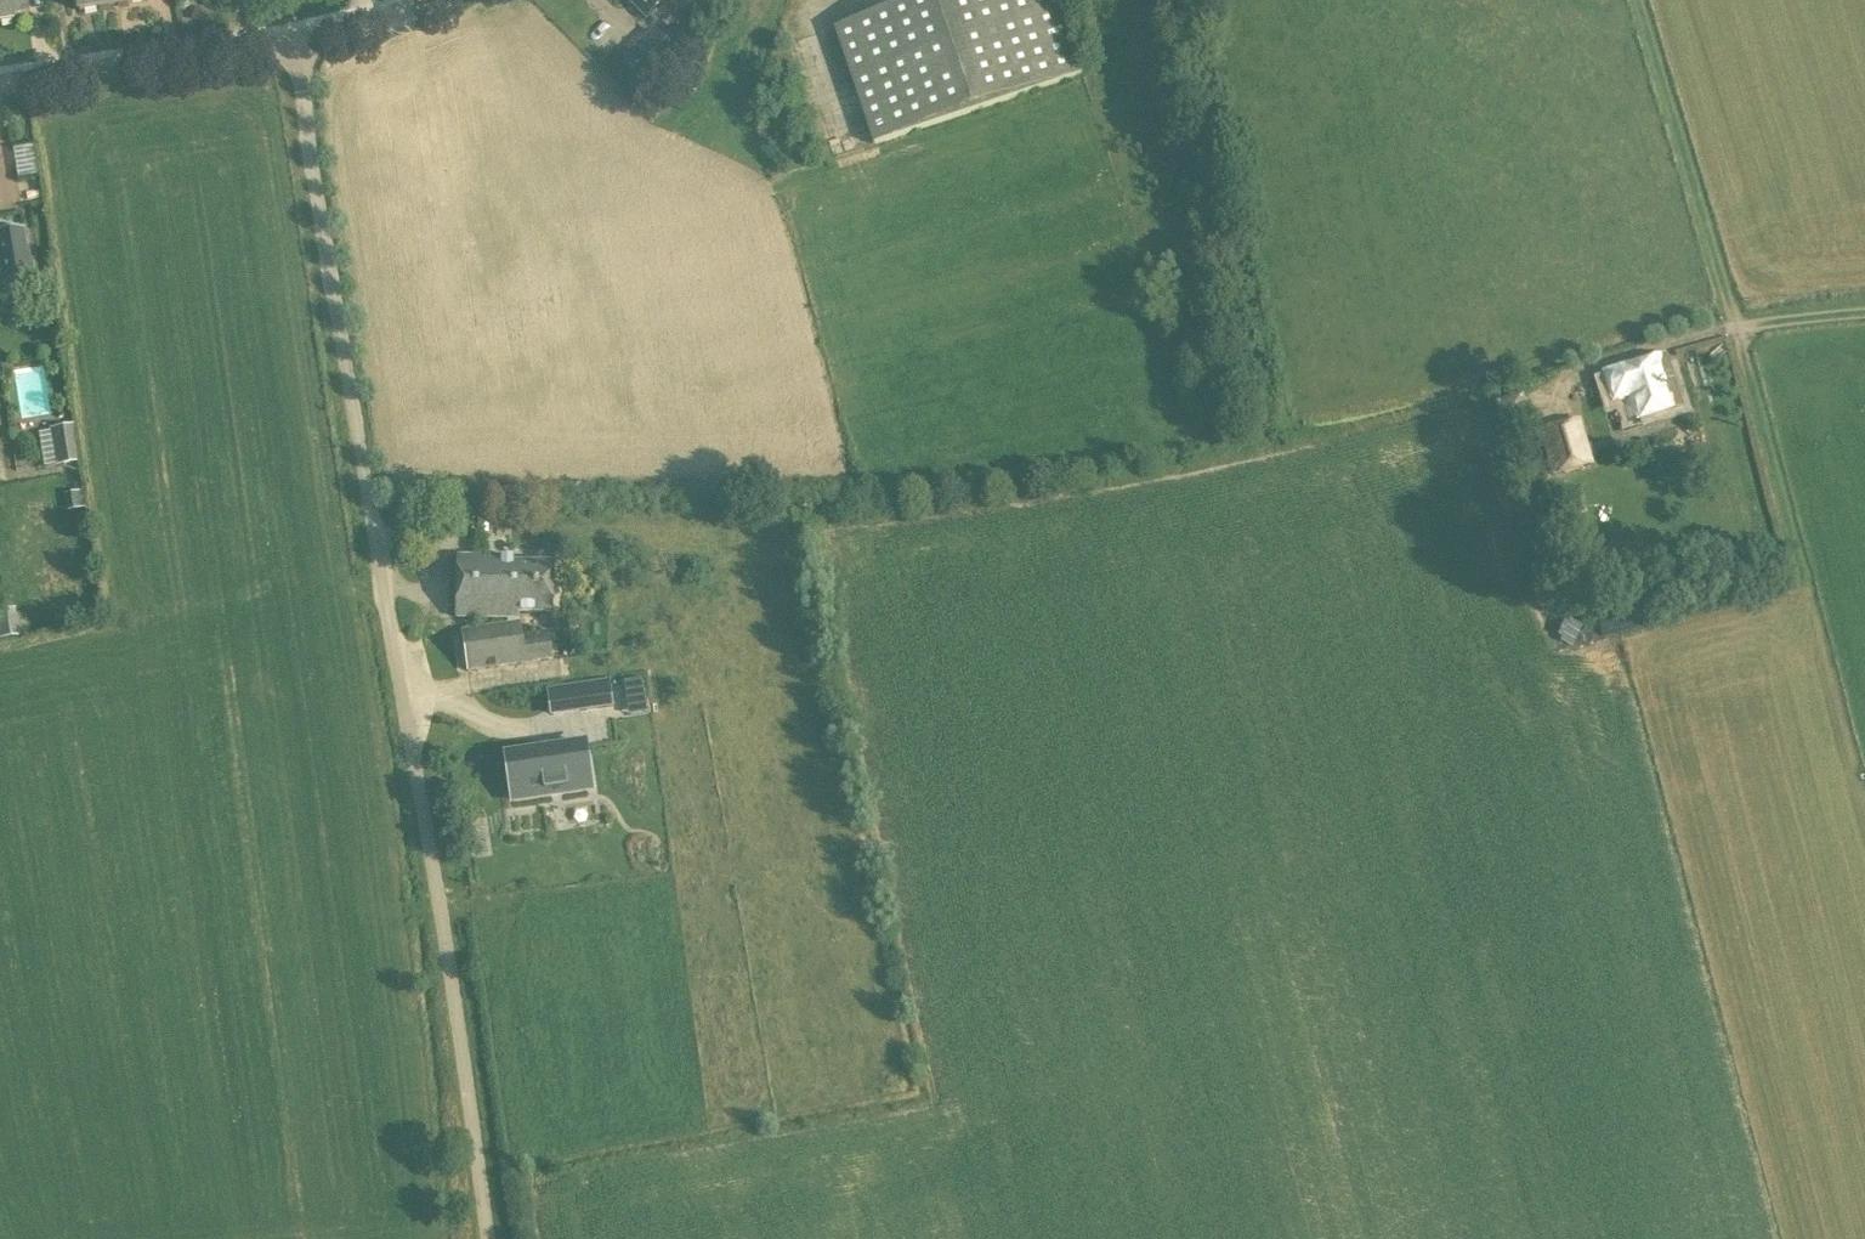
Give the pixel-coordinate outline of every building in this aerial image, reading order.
[(27,0),(0,0),(0,24),(16,22),(16,18),(29,16),(27,0)] [(112,0),(77,0),(79,12),(113,7),(112,0)] [(656,12),(669,0),(644,0),(656,12)] [(1082,75),(1059,0),(906,0),(837,21),(874,139),(1082,75)] [(654,28),(622,59),(649,87),(681,56),(654,28)] [(19,175),(41,172),(38,142),(16,145),(19,175)] [(0,235),(0,289),(28,285),(19,232),(0,235)] [(1629,421),(1680,405),(1665,357),(1607,375),(1615,401),(1622,399),(1629,421)] [(1531,423),(1523,394),(1494,402),(1502,431),(1531,423)] [(1594,464),(1581,417),(1538,429),(1551,476),(1594,464)] [(59,464),(79,461),(73,427),(54,430),(59,464)] [(69,495),(71,511),(84,510),(81,493),(69,495)] [(468,672),(553,660),(548,624),(529,626),(530,632),(522,633),(521,623),(517,618),(517,613),(551,613),(551,564),(512,564),(513,559),(459,558),(458,617),(507,618),(509,625),(462,631),(468,672)] [(20,636),(16,615),(0,618),(0,640),(20,636)] [(582,710),(612,706),(608,681),(578,685),(582,710)] [(594,781),(588,739),(514,750),(520,792),(522,792),(554,787),(554,783),(575,780),(575,784),(576,784),(593,782),(594,781)]
